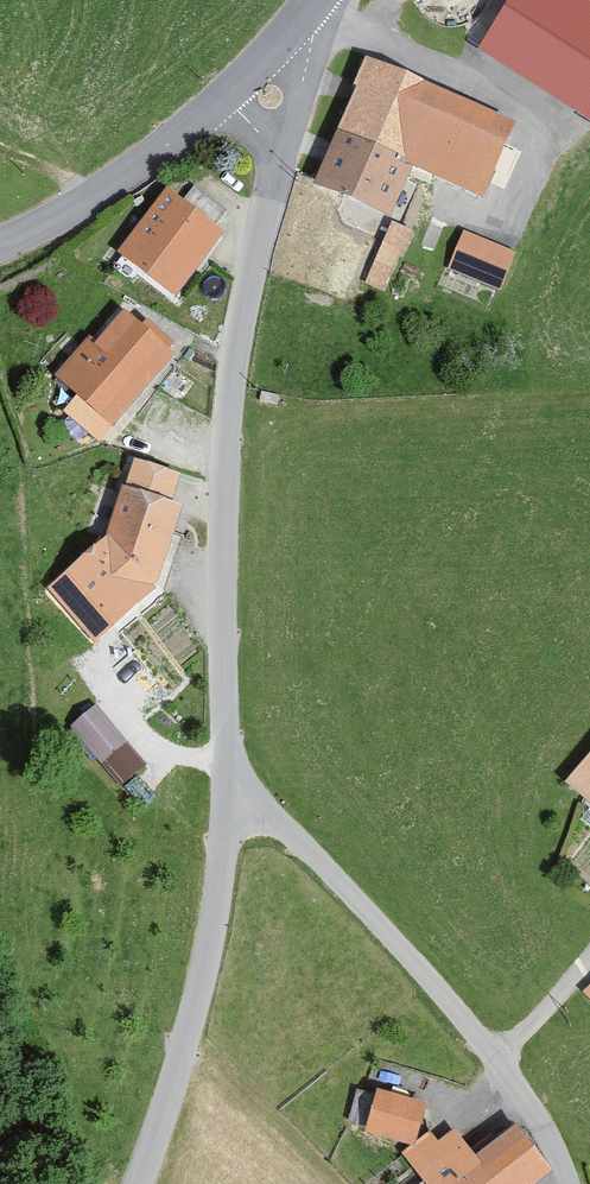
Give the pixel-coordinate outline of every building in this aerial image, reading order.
[(589,115),(589,12),(572,0),(508,0),(480,41),(589,115)] [(362,61),(315,181),(385,208),(406,156),(479,185),(506,117),(362,61)] [(119,259),(168,295),(210,237),(161,202),(119,259)] [(366,283),(378,289),(407,232),(394,226),(366,283)] [(493,284),(506,252),(462,234),(449,266),(493,284)] [(66,408),(104,441),(168,366),(113,320),(60,382),(77,396),(66,408)] [(150,596),(173,513),(166,510),(172,479),(130,466),(107,543),(52,592),(97,642),(150,596)] [(99,698),(73,719),(123,781),(149,761),(99,698)] [(569,783),(589,801),(589,759),(569,783)] [(367,1129),(402,1139),(413,1103),(379,1093),(367,1129)] [(510,1125),(466,1158),(450,1136),(416,1161),(432,1183),(510,1183),(538,1163),(510,1125)]
